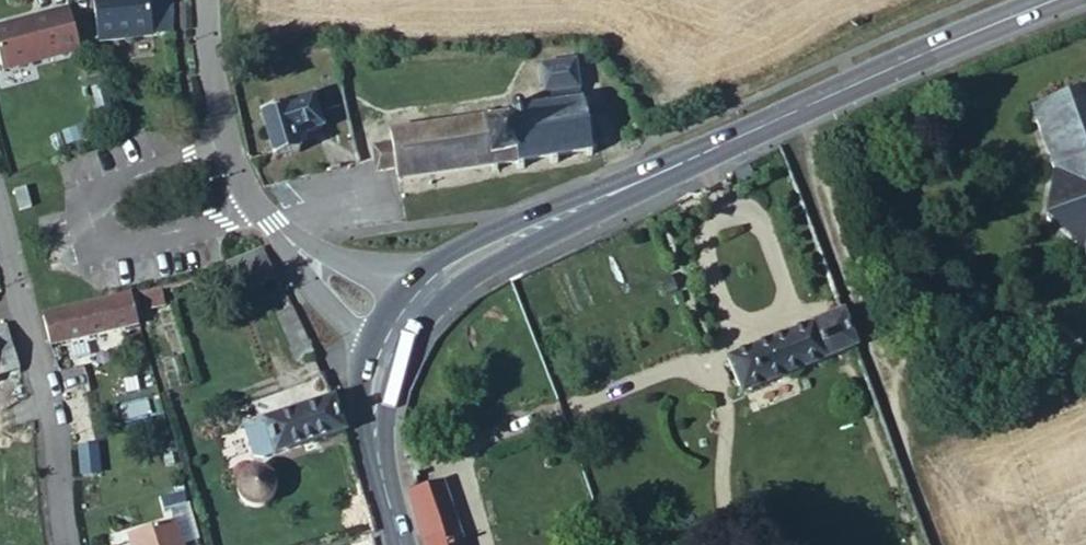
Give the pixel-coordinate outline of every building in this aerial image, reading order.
[(164,23),(163,0),(95,0),(98,30),(164,23)] [(86,42),(74,1),(16,18),(15,14),(0,18),(0,32),(9,61),(86,42)] [(538,64),(543,101),(546,101),(547,108),(578,104),(577,97),(582,97),(576,59),(538,64)] [(332,109),(345,106),(339,80),(325,83),(332,109)] [(1035,102),(1057,164),(1050,214),(1085,244),(1085,245),(1085,83),(1035,102)] [(546,101),(543,101),(541,102),(542,109),(523,112),(522,104),(514,104),(514,106),(508,106),(508,114),(490,117),(488,109),(482,111),(483,117),(391,131),(392,141),(396,166),(398,178),(492,165),(494,174),(499,173),(498,164),(515,162),(516,170),(525,168),(524,160),(553,156),(554,163),(559,162),(559,155),(587,151),(587,156),(592,156),(592,150),(596,150),(596,145),(590,146),(585,107),(589,106),(588,102),(585,102),(584,96),(582,97),(577,97),(578,104),(547,108),(546,101)] [(324,128),(314,97),(261,113),(275,159),(302,151),(297,137),(324,128)] [(278,278),(264,248),(228,263),(229,271),(233,275),(245,270),(252,287),(278,278)] [(167,305),(163,288),(144,292),(149,309),(167,305)] [(139,322),(133,295),(39,317),(47,344),(139,322)] [(315,354),(292,308),(276,316),(297,362),(315,354)] [(855,346),(842,311),(812,322),(813,324),(729,360),(741,392),(855,346)] [(1,326),(0,326),(0,371),(17,367),(7,330),(1,326)] [(344,431),(334,398),(265,421),(276,453),(344,431)] [(276,453),(265,421),(246,428),(254,456),(262,458),(276,453)] [(259,507),(267,503),(273,496),(274,492),(274,486),(272,481),(268,475),(263,471),(255,470),(248,471),(242,475),(238,481),(236,486),(237,494),(239,499),(244,504),(250,507),(259,507)] [(410,492),(426,544),(466,544),(447,481),(410,492)] [(170,523),(124,536),(126,544),(175,544),(170,523)]
